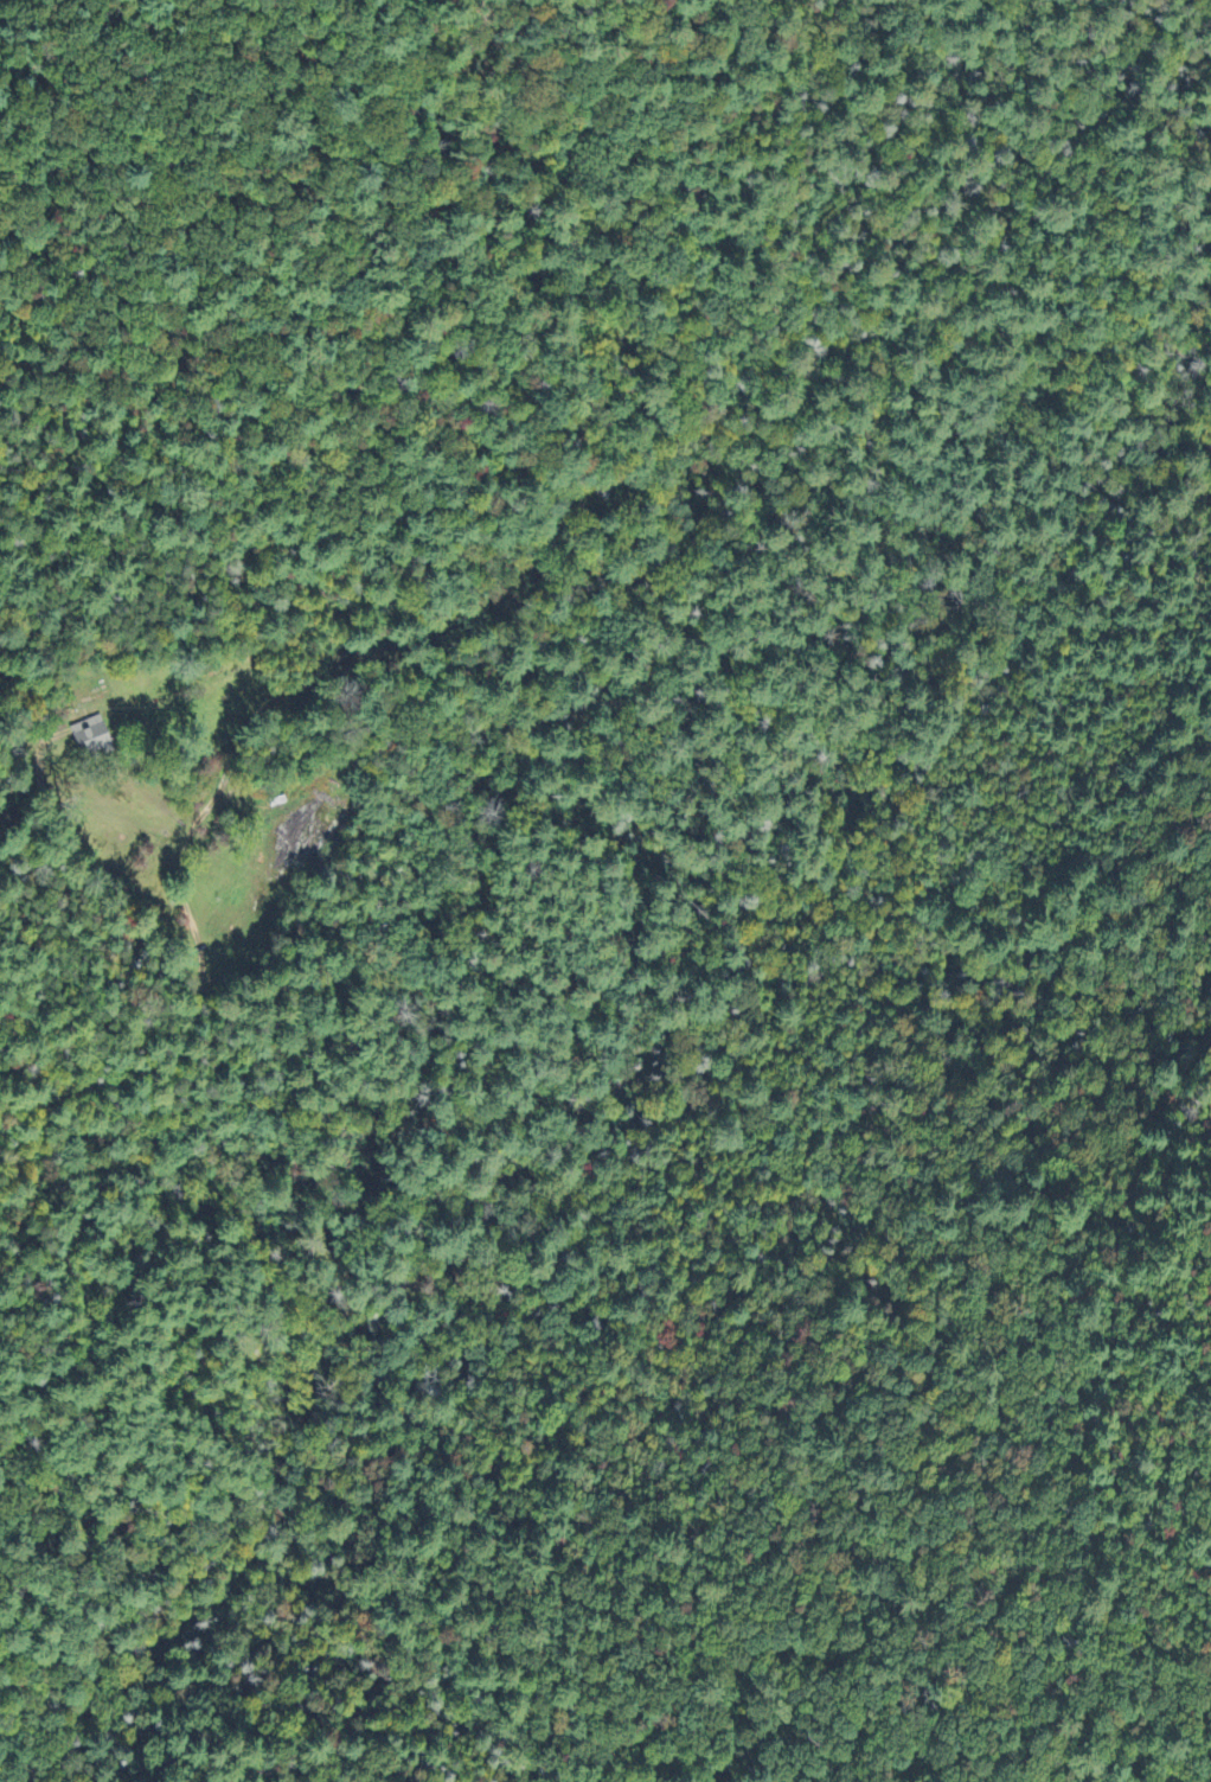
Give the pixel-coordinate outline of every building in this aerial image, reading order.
[(73,728),(84,756),(116,743),(104,715),(73,728)]
